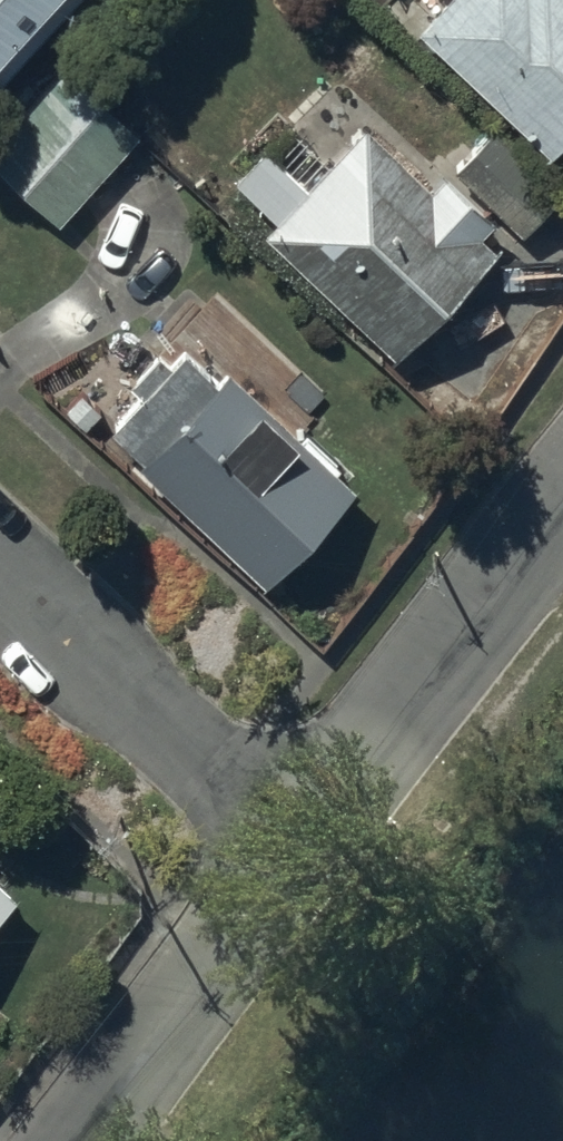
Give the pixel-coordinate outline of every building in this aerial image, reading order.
[(74,0),(0,0),(0,80),(74,0)] [(416,23),(548,150),(562,134),(562,0),(437,0),(416,23)] [(141,133),(116,110),(101,127),(53,83),(0,141),(0,169),(59,224),(141,133)] [(291,121),(239,175),(280,215),(268,228),(397,351),(499,245),(482,229),(495,216),(447,170),(433,184),(366,120),(329,157),(291,121)] [(493,125),(453,167),(522,233),(536,219),(562,192),(493,125)] [(144,393),(115,423),(145,453),(139,460),(265,582),(359,484),(233,362),(219,377),(186,345),(175,356),(166,347),(132,382),(144,393)] [(20,894),(0,875),(0,916),(20,894)]
